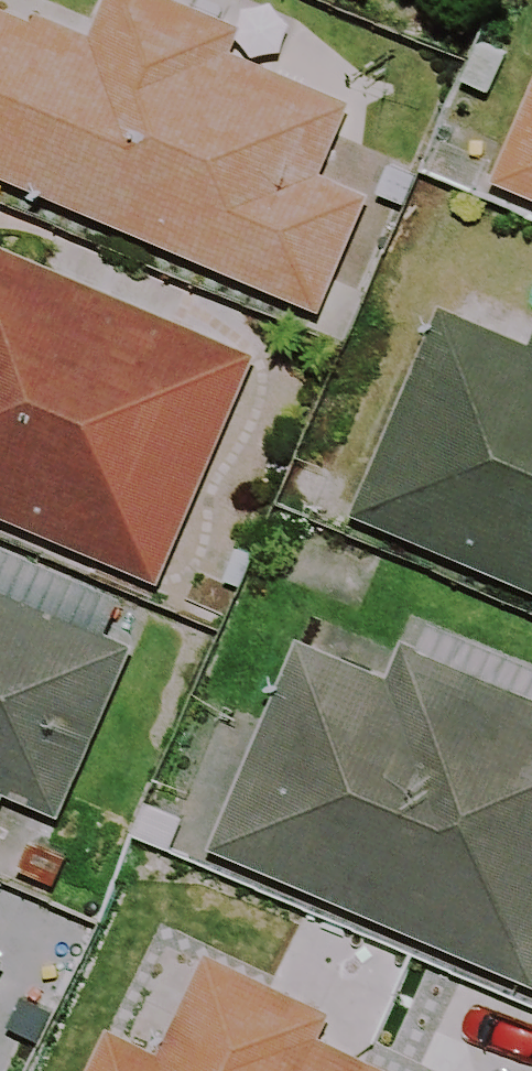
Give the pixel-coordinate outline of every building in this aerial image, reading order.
[(169,0),(103,0),(87,37),(34,15),(31,23),(0,10),(0,181),(315,313),(366,194),(318,174),(348,103),(230,53),(240,29),(169,0)] [(488,179),(531,199),(531,80),(488,179)] [(0,246),(0,521),(157,586),(255,352),(0,246)] [(438,306),(349,517),(531,594),(531,332),(527,344),(438,306)] [(0,588),(0,807),(4,797),(58,821),(134,646),(0,588)] [(400,644),(385,678),(294,640),(205,850),(531,987),(531,699),(400,644)] [(202,955),(157,1053),(106,1030),(87,1070),(386,1070),(318,1040),(330,1014),(202,955)]
